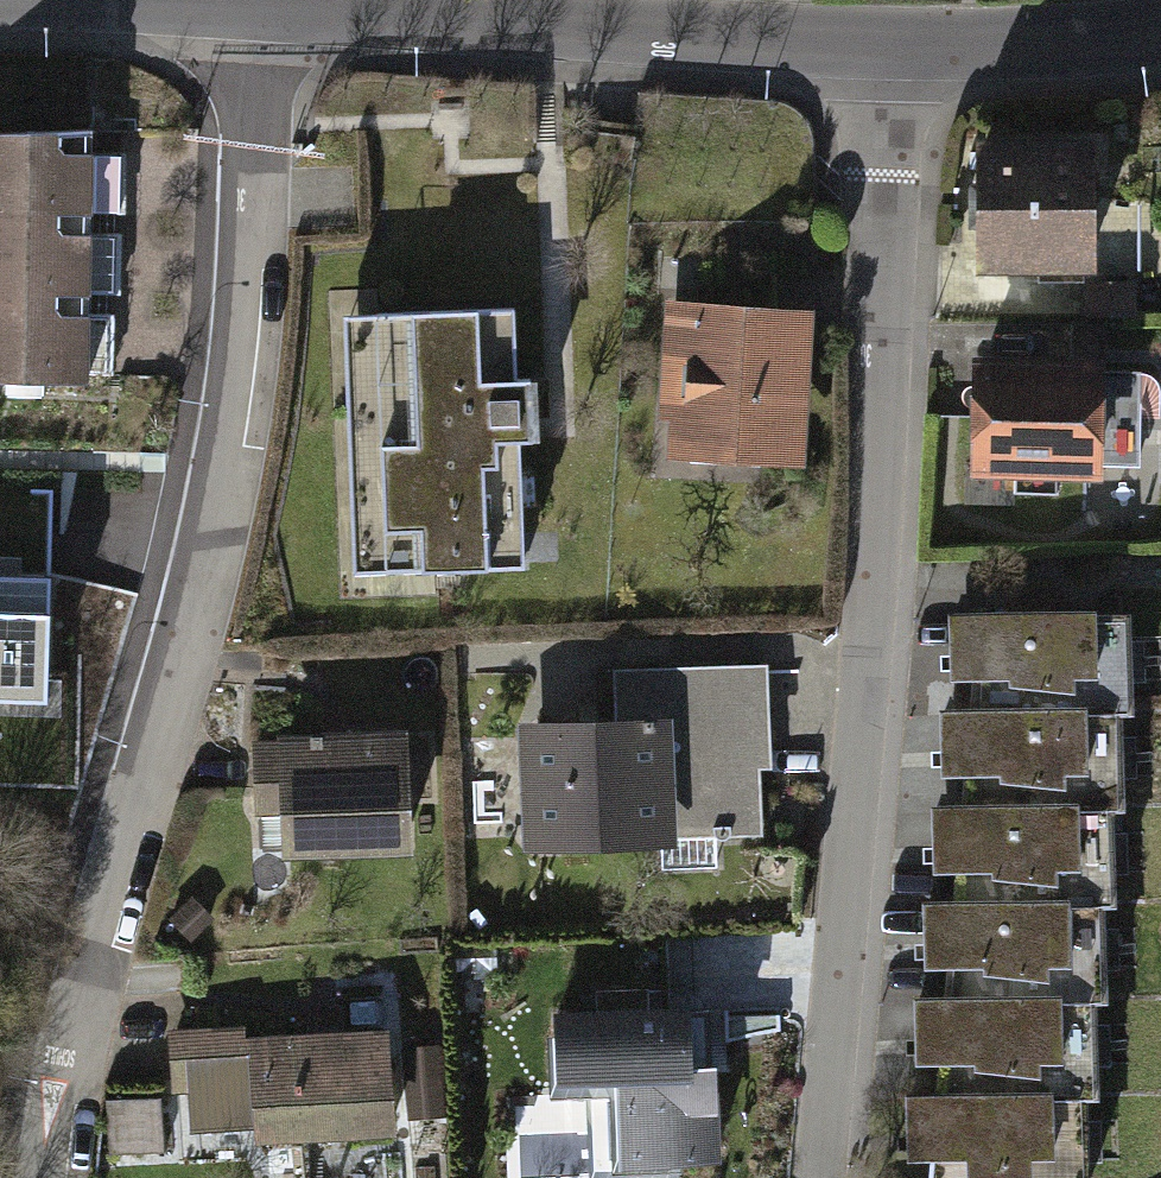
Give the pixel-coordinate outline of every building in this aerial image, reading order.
[(110,205),(111,122),(0,121),(0,204),(110,205)] [(1098,125),(975,127),(977,261),(1100,259),(1098,125)] [(0,204),(0,290),(110,291),(110,205),(0,204)] [(0,290),(0,364),(109,364),(110,291),(0,290)] [(828,295),(680,292),(677,447),(825,450),(828,295)] [(541,299),(368,305),(378,561),(551,554),(541,299)] [(1099,347),(969,348),(970,460),(1100,459),(1099,347)] [(0,573),(0,697),(47,699),(49,575),(0,573)] [(1151,604),(980,610),(983,701),(1141,696),(1154,696),(1151,604)] [(619,667),(622,707),(657,705),(665,833),(776,827),(772,757),(789,756),(783,657),(619,667)] [(983,701),(969,702),(973,798),(1134,793),(1144,793),(1141,696),(983,701)] [(543,841),(665,833),(657,705),(622,707),(536,712),(543,841)] [(427,716),(293,725),(301,845),(435,836),(427,716)] [(973,798),(960,799),(964,894),(1125,889),(1137,889),(1134,793),(973,798)] [(964,894),(953,895),(956,989),(1113,983),(1128,983),(1125,889),(964,894)] [(956,989),(941,989),(944,1084),(1106,1079),(1116,1079),(1113,983),(956,989)] [(708,997),(553,1002),(556,1069),(622,1067),(625,1146),(713,1143),(708,997)] [(266,1080),(271,1137),(410,1125),(400,1021),(254,1034),(253,1023),(178,1029),(183,1087),(266,1080)] [(932,1085),(935,1177),(1110,1177),(1106,1079),(944,1084),(932,1085)]
